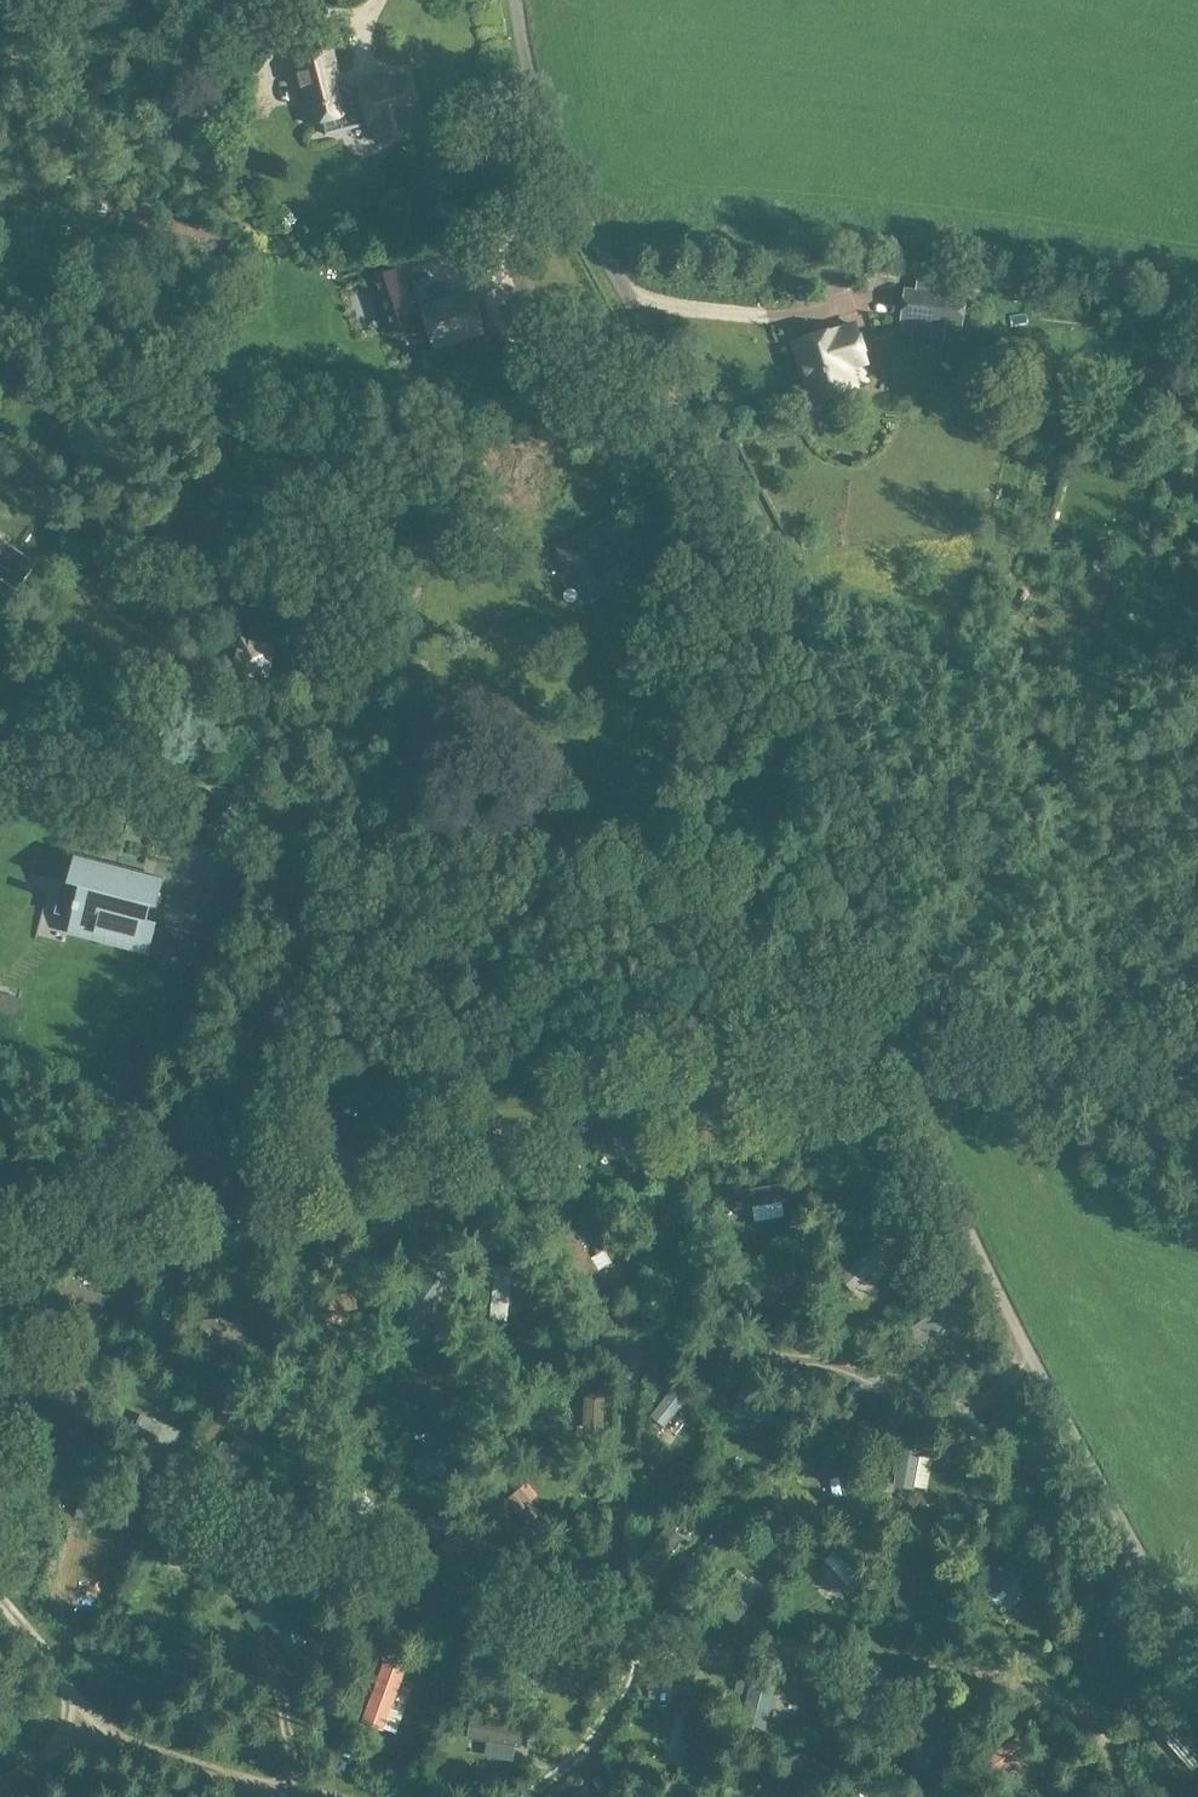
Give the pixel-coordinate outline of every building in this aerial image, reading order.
[(325,137),(371,126),(371,128),(376,126),(380,143),(416,134),(412,116),(416,115),(407,79),(362,90),(363,92),(354,94),(344,88),(335,51),(294,61),(304,100),(300,109),(306,128),(323,126),(325,137)] [(408,335),(429,328),(436,348),(483,332),(471,299),(425,315),(426,318),(416,322),(397,269),(368,279),(386,332),(405,325),(408,335)] [(901,321),(903,321),(902,334),(945,339),(946,327),(961,329),(965,298),(952,296),(953,281),(918,277),(916,291),(905,290),(901,321)] [(839,333),(838,330),(796,343),(814,404),(856,391),(849,368),(868,362),(858,327),(839,333)] [(617,517),(562,549),(592,602),(648,570),(617,517)] [(234,674),(268,681),(275,648),(240,640),(234,674)] [(151,951),(159,924),(148,921),(153,906),(163,909),(171,881),(77,855),(70,883),(82,886),(70,929),(151,951)] [(610,1113),(633,1150),(647,1142),(624,1104),(610,1113)] [(740,1209),(792,1201),(789,1183),(737,1191),(740,1209)] [(663,1188),(662,1240),(680,1240),(681,1188),(663,1188)] [(575,1230),(560,1239),(584,1280),(599,1271),(575,1230)] [(895,1256),(882,1242),(845,1275),(858,1290),(895,1256)] [(776,1303),(806,1273),(792,1259),(762,1289),(776,1303)] [(512,1320),(515,1270),(497,1269),(494,1319),(512,1320)] [(362,1309),(357,1290),(306,1302),(311,1321),(362,1309)] [(971,1312),(960,1297),(913,1329),(923,1345),(971,1312)] [(249,1315),(204,1318),(205,1338),(250,1335),(249,1315)] [(652,1416),(667,1428),(694,1395),(679,1382),(652,1416)] [(604,1443),(607,1391),(586,1390),(583,1442),(604,1443)] [(191,1434),(145,1413),(137,1430),(183,1451),(191,1434)] [(928,1438),(908,1434),(898,1486),(919,1490),(928,1438)] [(218,1459),(263,1479),(271,1461),(226,1441),(218,1459)] [(423,1480),(470,1462),(462,1441),(416,1459),(423,1480)] [(858,1468),(839,1473),(850,1520),(869,1515),(858,1468)] [(377,1531),(389,1518),(356,1486),(344,1499),(377,1531)] [(508,1500),(532,1529),(544,1519),(520,1490),(508,1500)] [(825,1563),(855,1593),(866,1583),(836,1552),(825,1563)] [(889,1558),(902,1610),(919,1606),(907,1554),(889,1558)] [(1021,1554),(984,1586),(997,1601),(1034,1568),(1021,1554)] [(741,1625),(769,1587),(754,1577),(726,1614),(741,1625)] [(307,1643),(264,1584),(247,1596),(254,1605),(243,1614),(258,1634),(269,1626),(291,1655),(307,1643)] [(369,1723),(384,1729),(405,1670),(390,1664),(369,1723)] [(781,1683),(757,1677),(745,1726),(769,1732),(781,1683)] [(688,1766),(711,1766),(711,1712),(688,1712),(688,1766)] [(475,1718),(472,1739),(525,1747),(528,1725),(475,1718)] [(1197,1772),(1197,1745),(1184,1729),(1170,1741),(1197,1772)] [(1035,1751),(1024,1736),(983,1766),(993,1781),(1035,1751)] [(813,1747),(763,1773),(773,1792),(823,1765),(813,1747)]
